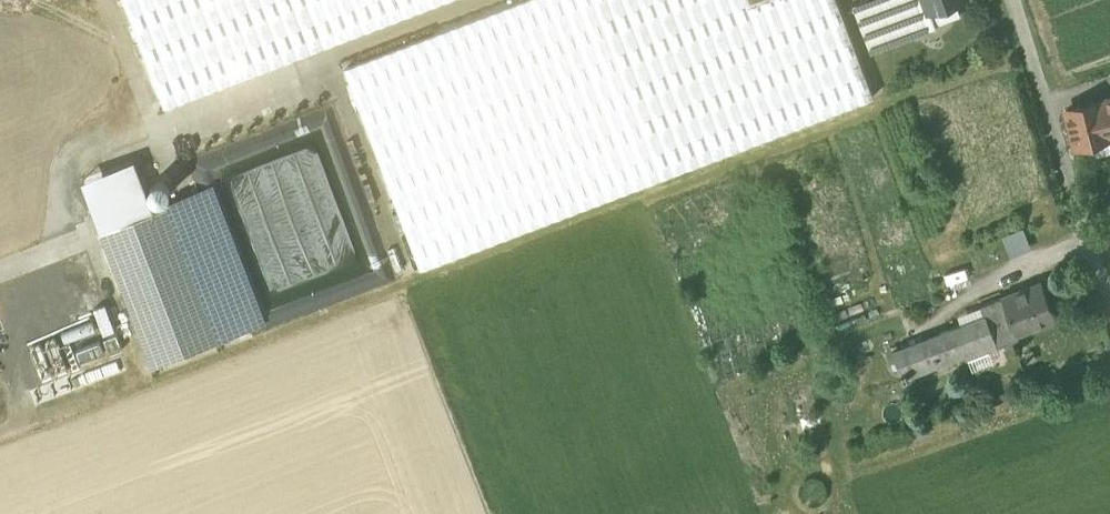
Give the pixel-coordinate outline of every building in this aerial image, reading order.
[(165,106),(443,0),(124,0),(165,106)] [(421,267),(874,95),(838,0),(761,0),(749,5),(747,0),(520,0),(345,66),(421,267)] [(930,11),(928,11),(924,0),(863,0),(852,4),(870,51),(936,26),(930,11)] [(928,11),(930,11),(959,0),(924,0),(928,11)] [(1088,142),(1109,137),(1109,131),(1108,123),(1109,123),(1109,98),(1066,110),(1076,145),(1088,142)] [(216,145),(250,254),(288,243),(298,274),(373,250),(331,115),(326,117),(325,114),(281,128),(280,125),(216,145)] [(1109,137),(1088,142),(1092,157),(1109,152),(1109,139),(1109,137)] [(83,179),(102,228),(153,208),(134,160),(83,179)] [(155,180),(151,186),(152,193),(158,198),(165,197),(169,191),(168,183),(162,179),(155,180)] [(166,203),(219,339),(265,322),(212,186),(166,203)] [(219,339),(166,203),(153,208),(102,228),(154,364),(219,339)] [(1004,233),(1012,254),(1033,246),(1025,225),(1004,233)] [(1002,297),(1016,334),(1018,333),(1056,318),(1042,281),(1002,297)] [(984,315),(950,328),(955,340),(961,339),(966,355),(967,358),(1019,338),(1018,333),(1016,334),(1002,297),(980,305),(984,315)] [(96,306),(106,332),(117,327),(108,302),(96,306)] [(904,378),(966,355),(961,339),(955,340),(950,328),(893,350),(904,378)] [(82,361),(124,348),(120,334),(77,347),(82,361)] [(40,371),(63,369),(61,341),(38,342),(40,371)]
